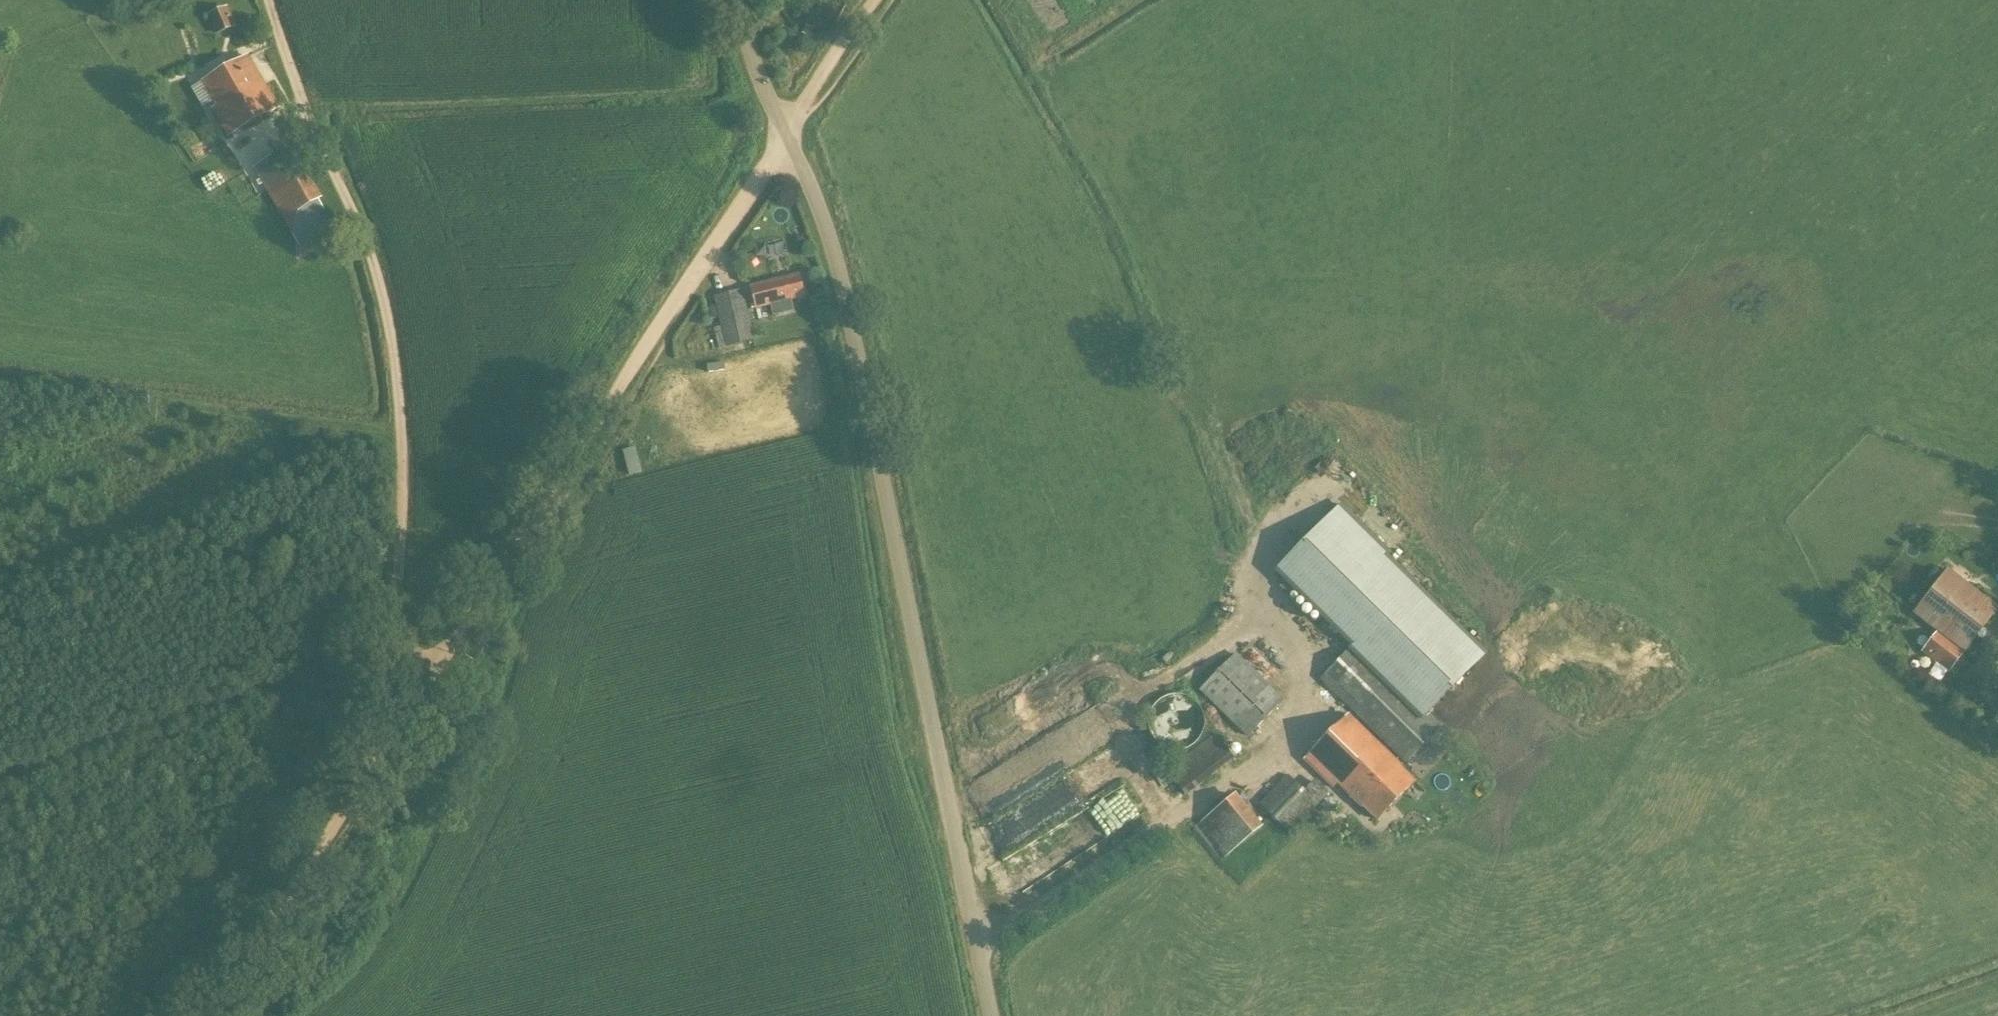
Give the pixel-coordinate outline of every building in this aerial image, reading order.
[(207,14),(216,34),(236,26),(228,6),(207,14)] [(212,108),(228,136),(276,108),(247,57),(218,73),(218,72),(202,81),(216,106),(212,108)] [(253,167),(299,245),(333,225),(319,201),(323,198),(292,145),(253,167)] [(798,276),(750,288),(755,308),(803,296),(798,276)] [(754,340),(741,290),(714,297),(721,326),(726,347),(754,340)] [(638,445),(626,449),(634,475),(646,471),(638,445)] [(1947,570),(1913,613),(1926,623),(1937,631),(1922,652),(1948,672),(1996,609),(1972,590),(1947,570)] [(1441,727),(1354,643),(1320,678),(1405,764),(1441,727)] [(1283,701),(1235,653),(1192,697),(1206,711),(1213,704),(1247,737),(1283,701)] [(1157,703),(1156,705),(1153,708),(1152,710),(1151,713),(1150,717),(1149,719),(1149,720),(1149,722),(1149,725),(1149,728),(1150,731),(1151,734),(1153,738),(1155,740),(1157,742),(1160,745),(1162,746),(1164,748),(1168,749),(1172,750),(1174,750),(1177,750),(1180,750),(1184,749),(1187,748),(1189,747),(1192,746),(1194,744),(1196,742),(1198,740),(1199,738),(1200,736),(1202,733),(1202,731),(1203,728),(1203,725),(1204,723),(1204,721),(1203,719),(1202,715),(1202,713),(1201,710),(1200,709),(1199,707),(1197,705),(1196,704),(1194,702),(1192,701),(1190,700),(1188,698),(1184,697),(1182,696),(1180,696),(1177,696),(1175,696),(1172,696),(1170,696),(1166,698),(1162,699),(1160,701),(1158,702),(1157,703)] [(1363,807),(1376,820),(1413,781),(1400,769),(1402,767),(1348,715),(1304,760),(1333,788),(1337,784),(1361,808),(1363,807)] [(1233,758),(1215,733),(1212,735),(1209,730),(1200,738),(1202,742),(1167,771),(1185,795),(1233,758)] [(1303,790),(1288,775),(1259,804),(1290,833),(1329,793),(1314,779),(1303,790)] [(1200,823),(1222,849),(1219,851),(1225,858),(1263,827),(1235,793),(1200,823)]
